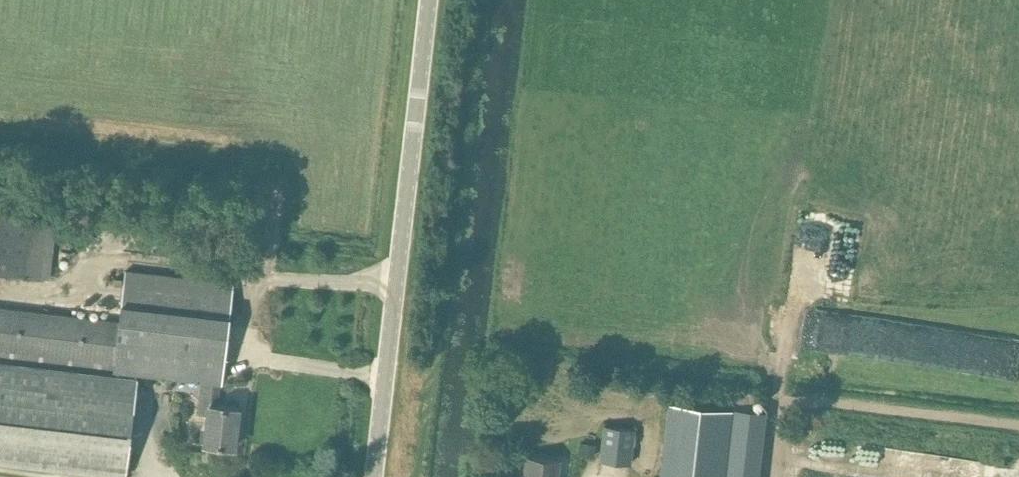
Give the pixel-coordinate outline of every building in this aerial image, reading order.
[(59,206),(0,199),(0,273),(50,279),(59,206)] [(235,446),(239,407),(218,405),(221,384),(222,384),(233,283),(125,269),(119,320),(0,306),(0,356),(113,369),(113,370),(201,381),(197,413),(207,414),(204,443),(235,446)] [(111,476),(125,476),(136,380),(0,364),(0,464),(111,476)] [(732,408),(669,401),(660,476),(724,476),(732,408)] [(767,411),(733,407),(725,476),(759,476),(767,411)] [(631,464),(635,429),(603,425),(600,460),(631,464)] [(998,469),(859,442),(852,474),(865,476),(934,476),(935,467),(951,470),(950,476),(996,476),(998,469)] [(560,461),(526,457),(524,476),(558,476),(560,461)]
